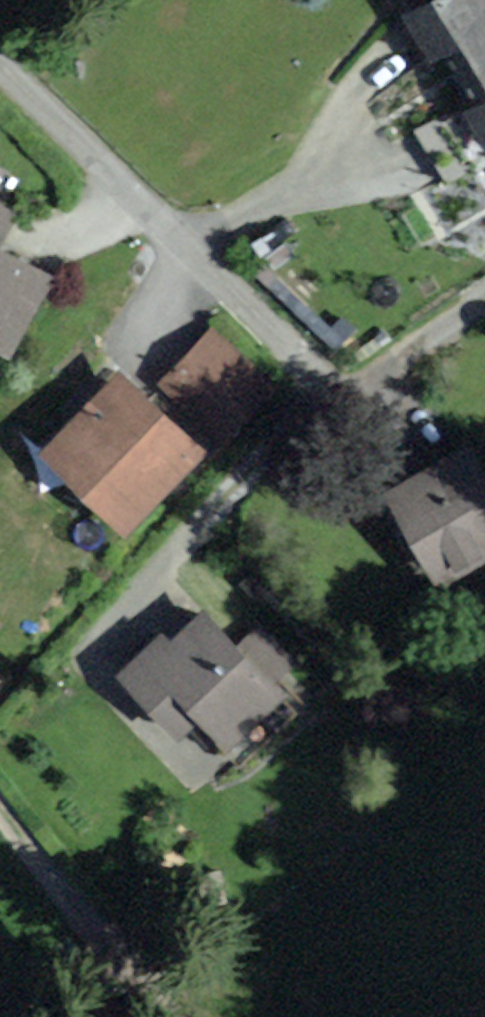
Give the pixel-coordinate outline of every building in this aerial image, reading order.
[(470,153),(484,144),(484,0),(396,0),(388,5),(470,153)] [(35,278),(0,258),(0,339),(35,278)] [(263,395),(201,332),(150,382),(212,445),(263,395)] [(187,452),(102,370),(20,454),(106,537),(187,452)] [(461,445),(372,495),(422,584),(484,549),(484,487),(461,445)] [(227,651),(192,611),(158,641),(150,632),(102,674),(164,745),(187,724),(211,751),(273,697),(264,688),(289,666),(255,627),(227,651)]
